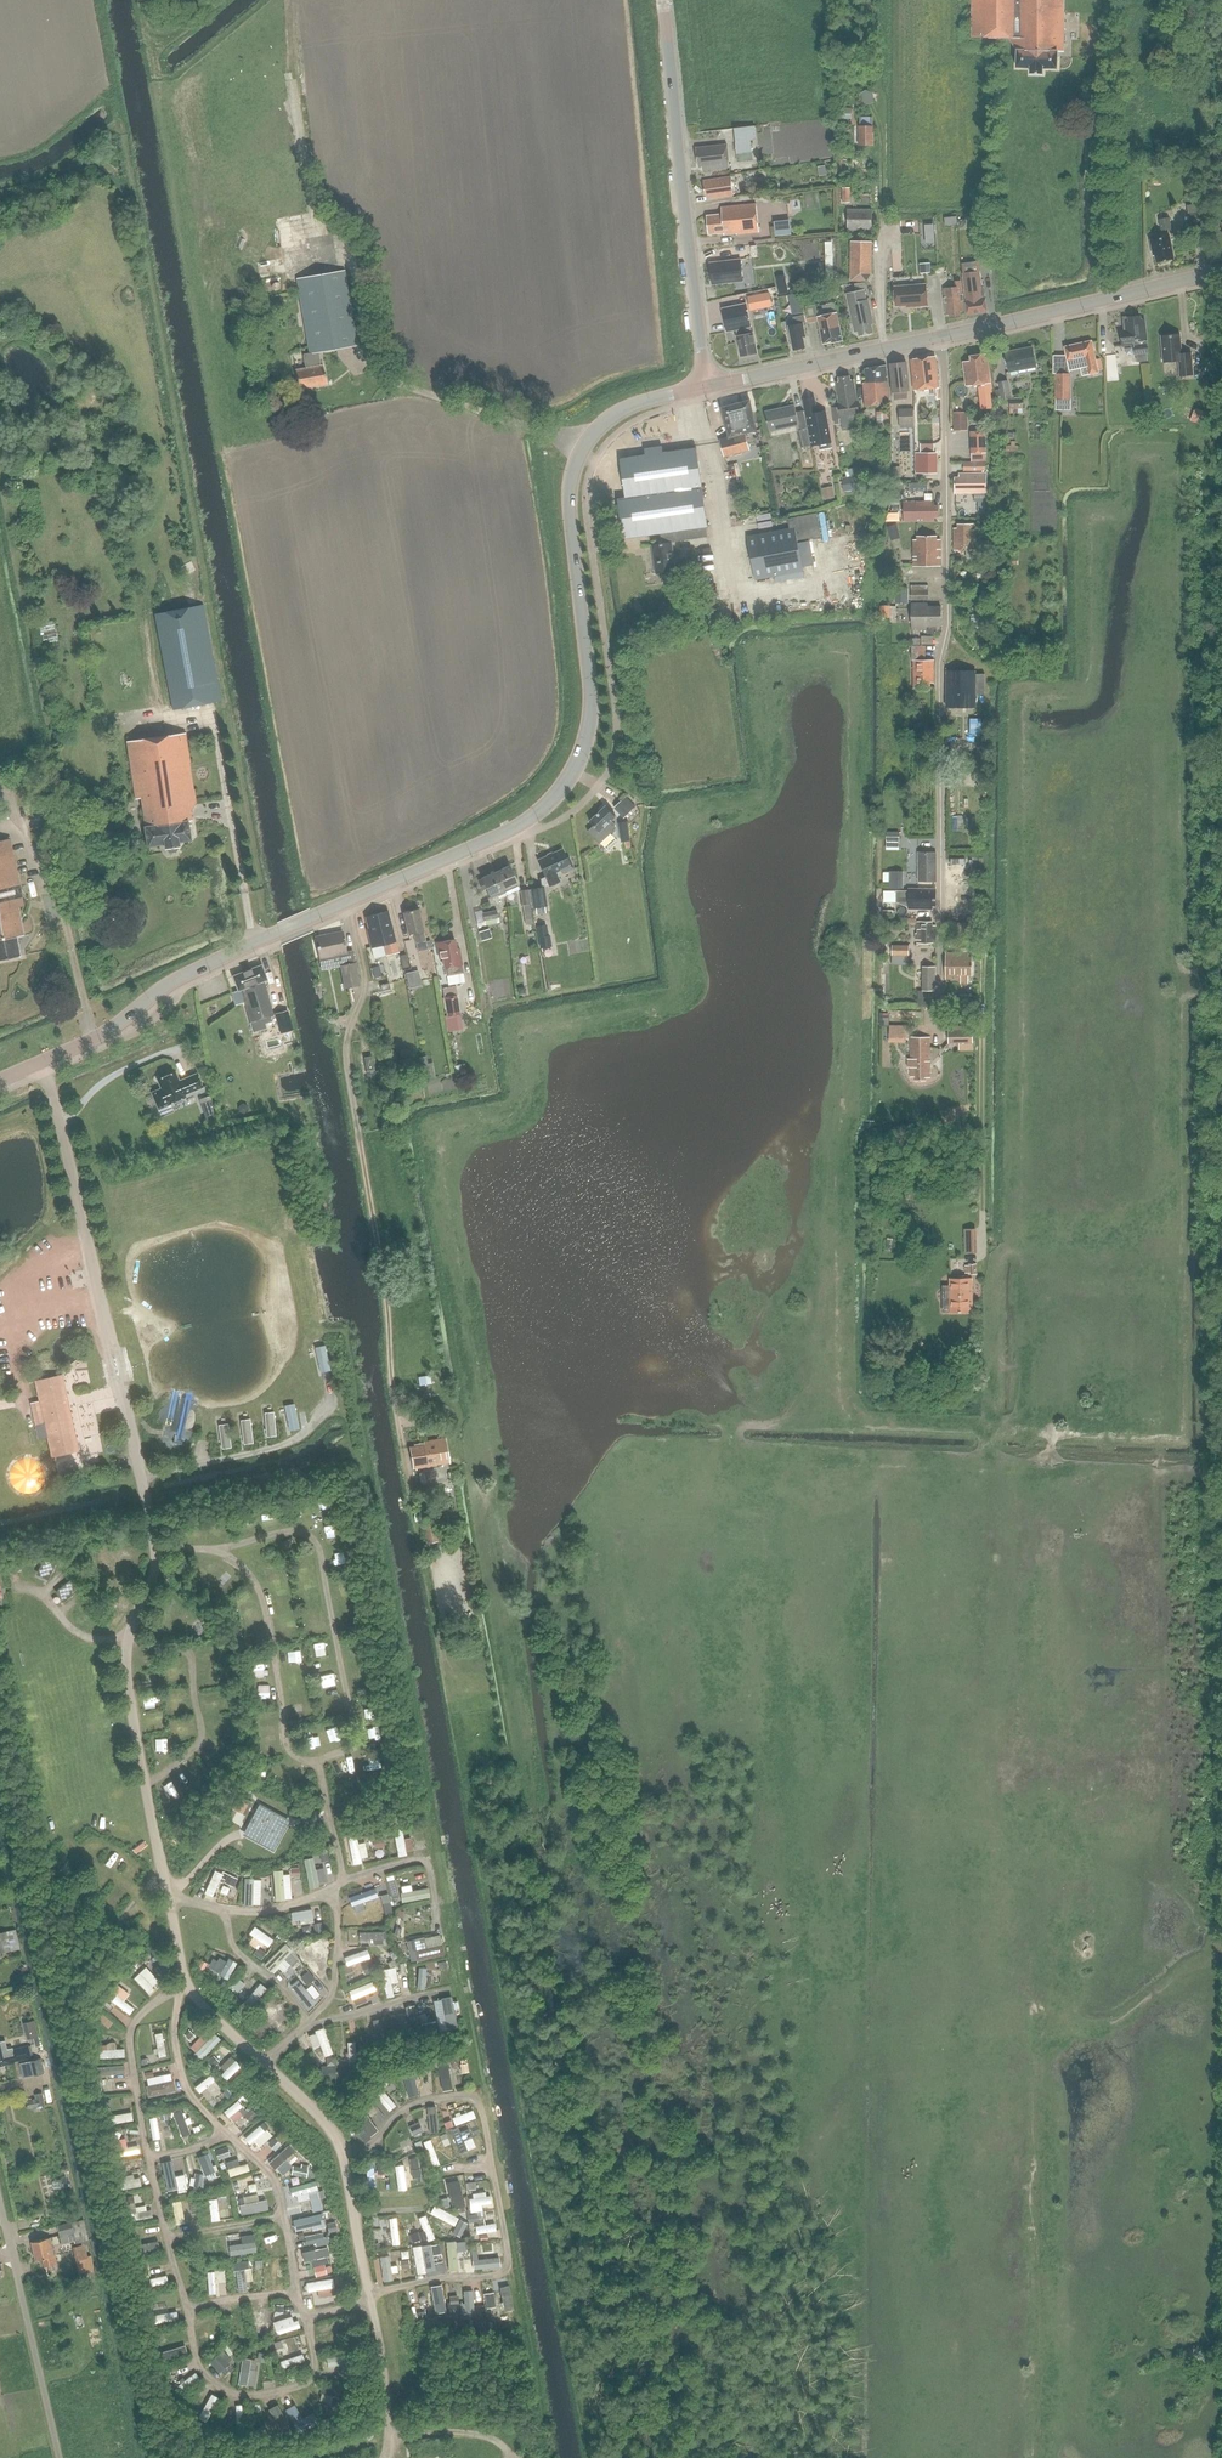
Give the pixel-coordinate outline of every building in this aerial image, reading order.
[(972,35),(1009,36),(1016,46),(1016,65),(1029,64),(1029,71),(1043,71),(1043,66),(1058,66),(1059,49),(1064,49),(1064,0),(973,0),(972,35)] [(872,125),(871,116),(859,117),(859,125),(857,125),(858,145),(873,145),(873,125),(872,125)] [(756,126),(735,128),(738,154),(753,153),(752,141),(757,140),(756,126)] [(703,168),(730,165),(728,142),(697,145),(699,165),(703,165),(703,168)] [(819,177),(824,176),(827,176),(826,166),(818,167),(819,177)] [(708,196),(733,193),(731,175),(703,178),(705,193),(708,193),(708,196)] [(759,231),(756,202),(721,205),(721,213),(707,214),(709,232),(724,231),(724,233),(736,232),(736,233),(759,231)] [(846,228),(862,229),(870,229),(871,210),(847,209),(846,228)] [(1189,213),(1191,227),(1204,225),(1202,211),(1189,213)] [(1171,228),(1169,216),(1159,218),(1161,230),(1171,228)] [(958,217),(945,218),(945,226),(949,225),(958,224),(958,219),(958,217)] [(1157,262),(1174,258),(1170,236),(1150,239),(1153,255),(1155,255),(1157,262)] [(991,259),(990,237),(978,238),(979,259),(991,259)] [(869,274),(870,243),(849,242),(848,280),(864,280),(869,274)] [(743,261),(712,265),(715,287),(746,283),(743,261)] [(920,264),(920,274),(931,273),(931,263),(928,264),(920,264)] [(345,270),(297,278),(310,353),(318,351),(357,344),(345,270)] [(980,271),(963,274),(966,303),(967,316),(987,312),(985,300),(986,300),(985,291),(983,291),(980,271)] [(961,313),(965,312),(961,281),(956,281),(956,287),(944,289),(946,315),(950,315),(950,318),(961,316),(961,313)] [(895,289),(896,308),(908,308),(908,310),(928,308),(927,287),(895,289)] [(868,300),(867,300),(865,291),(847,295),(855,333),(859,332),(860,337),(874,334),(872,324),(874,324),(868,300)] [(770,293),(759,295),(762,309),(773,307),(770,293)] [(798,294),(788,296),(790,305),(800,303),(798,294)] [(828,313),(818,315),(816,305),(806,307),(808,323),(819,321),(824,344),(832,343),(843,341),(835,303),(826,304),(828,313)] [(729,333),(742,330),(742,329),(752,327),(748,305),(724,310),(729,333)] [(796,325),(789,326),(794,350),(806,348),(804,338),(806,337),(804,325),(804,324),(807,323),(806,317),(805,315),(794,317),(796,325)] [(1149,359),(1144,320),(1140,320),(1140,317),(1129,318),(1129,322),(1124,322),(1125,331),(1121,332),(1123,346),(1135,345),(1136,354),(1140,354),(1141,360),(1149,359)] [(752,327),(742,329),(742,330),(743,335),(737,336),(741,357),(757,354),(752,327)] [(1192,353),(1182,354),(1181,335),(1162,336),(1164,363),(1179,361),(1180,376),(1194,375),(1192,353)] [(1090,341),(1065,346),(1067,359),(1068,362),(1086,358),(1090,375),(1099,373),(1092,341),(1090,341)] [(1009,373),(1037,366),(1032,345),(1004,352),(1009,373)] [(306,369),(295,371),(298,388),(326,383),(322,364),(321,365),(318,351),(310,353),(309,353),(303,354),(306,369)] [(915,388),(939,384),(935,355),(911,358),(915,388)] [(966,387),(991,384),(988,355),(971,357),(971,361),(963,362),(966,387)] [(1086,358),(1068,362),(1069,369),(1081,366),(1084,376),(1090,375),(1086,358)] [(906,363),(890,365),(893,393),(894,400),(908,399),(909,391),(910,391),(906,363)] [(862,405),(886,402),(886,388),(883,364),(864,367),(865,381),(859,381),(862,405)] [(1072,400),(1072,374),(1060,374),(1060,367),(1053,367),(1053,374),(1057,374),(1057,400),(1066,400),(1072,400)] [(839,407),(832,408),(834,418),(841,417),(842,424),(843,431),(859,429),(857,414),(860,414),(857,397),(854,380),(851,380),(850,376),(838,378),(839,382),(835,382),(839,401),(839,407)] [(1012,398),(1009,380),(999,382),(1001,390),(996,390),(998,398),(1002,397),(1002,399),(1012,398)] [(992,393),(991,384),(978,385),(981,409),(993,408),(991,393),(992,393)] [(831,448),(832,448),(825,412),(817,413),(814,398),(803,400),(811,446),(818,445),(819,450),(831,448)] [(743,431),(757,427),(749,399),(722,406),(730,435),(719,438),(723,454),(748,448),(743,431)] [(1023,400),(1010,400),(1010,413),(1013,413),(1024,413),(1023,406),(1023,400)] [(1057,400),(1057,411),(1066,411),(1066,400),(1057,400)] [(802,448),(811,446),(806,425),(802,409),(797,410),(795,403),(764,411),(769,429),(798,422),(800,431),(797,432),(802,448)] [(914,428),(913,409),(899,409),(899,428),(914,428)] [(1150,409),(1142,409),(1142,418),(1150,418),(1150,409)] [(1205,412),(1195,409),(1191,422),(1202,425),(1203,426),(1203,425),(1206,417),(1207,413),(1205,412)] [(877,412),(878,429),(890,428),(888,411),(877,412)] [(956,430),(968,430),(968,420),(956,421),(956,430)] [(971,454),(987,453),(986,432),(971,432),(971,454)] [(1006,445),(1006,451),(1018,452),(1018,446),(1015,446),(1015,442),(1011,441),(1011,446),(1006,445)] [(934,453),(934,444),(921,444),(921,453),(934,453)] [(691,538),(706,536),(704,524),(706,523),(695,447),(629,457),(621,465),(625,496),(617,497),(622,537),(660,532),(661,539),(691,535),(691,538)] [(921,453),(920,453),(920,474),(935,474),(935,453),(934,453),(921,453)] [(964,472),(986,472),(986,462),(964,462),(964,472)] [(975,495),(987,494),(987,473),(959,474),(959,477),(954,477),(954,489),(959,489),(959,495),(975,495)] [(841,480),(843,493),(863,490),(861,477),(841,480)] [(904,502),(904,521),(912,521),(911,507),(933,507),(933,502),(904,502)] [(933,507),(911,507),(912,521),(933,520),(933,516),(937,517),(937,507),(933,507)] [(818,514),(814,514),(788,519),(790,529),(748,537),(756,581),(804,572),(798,542),(822,538),(818,514)] [(974,542),(974,522),(958,522),(958,526),(954,526),(953,548),(966,548),(966,555),(973,555),(973,548),(982,548),(982,542),(974,542)] [(896,524),(886,527),(889,539),(899,537),(896,524)] [(672,541),(691,538),(691,535),(661,539),(662,543),(651,544),(655,572),(676,569),(672,541)] [(939,566),(939,540),(935,540),(935,536),(919,536),(919,539),(915,539),(915,566),(939,566)] [(911,588),(911,601),(929,601),(929,587),(917,587),(917,588),(911,588)] [(717,588),(701,590),(703,601),(719,598),(717,588)] [(908,603),(907,588),(895,588),(895,603),(908,603)] [(934,628),(939,628),(939,607),(935,607),(935,602),(912,603),(912,630),(926,629),(926,635),(934,634),(934,628)] [(683,613),(679,603),(669,607),(673,617),(683,613)] [(203,606),(164,613),(155,615),(173,710),(220,701),(203,606)] [(890,606),(880,606),(880,618),(890,618),(890,606)] [(932,659),(926,659),(926,646),(912,646),(912,659),(913,659),(913,688),(929,687),(929,683),(933,683),(932,659)] [(946,675),(946,706),(976,706),(975,694),(985,694),(985,675),(975,675),(969,675),(969,670),(952,670),(952,675),(946,675)] [(189,811),(196,804),(185,734),(127,742),(136,799),(141,799),(145,827),(144,827),(147,846),(164,844),(165,849),(169,853),(175,852),(179,847),(178,842),(190,840),(187,822),(191,821),(189,811)] [(621,801),(614,808),(624,818),(631,812),(630,811),(635,806),(626,796),(621,801)] [(589,822),(594,826),(588,832),(600,844),(616,829),(616,824),(615,824),(612,820),(616,817),(606,806),(589,822)] [(627,821),(619,823),(621,842),(630,841),(627,821)] [(901,848),(901,835),(887,835),(887,848),(901,848)] [(23,936),(18,908),(23,907),(10,839),(0,841),(0,960),(20,956),(16,937),(23,936)] [(538,861),(550,886),(560,881),(556,872),(561,870),(563,873),(574,868),(569,858),(567,859),(563,849),(538,861)] [(936,882),(936,853),(919,853),(919,882),(936,882)] [(520,889),(518,886),(509,865),(495,872),(504,892),(506,896),(520,889)] [(901,889),(901,871),(887,871),(887,889),(901,889)] [(506,896),(504,892),(495,872),(482,878),(482,879),(478,881),(482,890),(486,888),(491,898),(497,895),(499,899),(506,896)] [(955,912),(972,912),(973,883),(956,882),(955,912)] [(533,890),(527,890),(529,903),(530,903),(531,908),(532,908),(533,909),(535,908),(536,915),(545,913),(544,907),(545,907),(542,887),(533,889),(533,890)] [(529,903),(527,890),(527,889),(520,891),(524,919),(532,918),(529,903)] [(934,905),(934,890),(909,890),(909,891),(909,908),(930,909),(930,905),(934,905)] [(416,943),(425,941),(423,932),(424,932),(418,909),(403,913),(408,935),(414,934),(416,943)] [(483,913),(482,910),(475,911),(478,927),(499,923),(497,909),(483,913)] [(389,953),(398,951),(388,912),(365,918),(368,929),(367,932),(371,948),(386,944),(389,953)] [(917,922),(917,939),(920,939),(920,944),(937,944),(936,925),(933,925),(933,922),(917,922)] [(957,923),(957,933),(975,934),(975,923),(972,923),(957,923)] [(546,925),(537,927),(540,946),(551,944),(550,935),(548,935),(546,925)] [(479,933),(482,942),(492,938),(489,929),(479,933)] [(320,941),(316,942),(318,953),(322,953),(324,959),(333,957),(333,955),(341,953),(346,952),(342,932),(320,937),(320,941)] [(460,949),(457,949),(455,940),(436,943),(439,959),(443,959),(444,968),(445,968),(447,977),(464,974),(460,949)] [(893,946),(893,956),(909,956),(909,946),(893,946)] [(343,965),(341,966),(341,967),(345,989),(359,986),(355,963),(353,951),(346,952),(341,953),(343,965)] [(972,958),(968,958),(968,953),(945,953),(945,979),(961,979),(961,984),(968,984),(968,979),(969,975),(972,975),(972,958)] [(409,967),(406,954),(400,956),(403,969),(409,967)] [(274,1016),(263,981),(266,980),(261,965),(233,976),(237,991),(240,990),(250,1023),(274,1016)] [(921,966),(921,990),(933,990),(933,966),(921,966)] [(419,971),(405,973),(407,981),(420,979),(419,971)] [(389,984),(380,986),(381,992),(390,990),(389,984)] [(456,987),(443,989),(449,1027),(461,1025),(459,1015),(461,1015),(456,987)] [(288,1010),(276,1014),(281,1033),(293,1030),(288,1010)] [(909,1036),(909,1024),(890,1024),(890,1036),(909,1036)] [(949,1044),(973,1043),(973,1030),(967,1030),(957,1030),(949,1031),(949,1044)] [(929,1077),(929,1036),(911,1036),(911,1077),(914,1077),(914,1080),(925,1080),(925,1077),(929,1077)] [(400,1059),(409,1058),(407,1049),(399,1051),(400,1059)] [(368,1076),(375,1075),(372,1056),(364,1057),(368,1076)] [(407,1060),(394,1062),(395,1069),(408,1067),(407,1060)] [(455,1066),(457,1078),(467,1077),(465,1064),(455,1066)] [(157,1080),(161,1088),(151,1092),(158,1109),(168,1104),(185,1097),(185,1095),(202,1087),(197,1074),(179,1081),(175,1072),(157,1080)] [(977,1276),(976,1265),(968,1266),(968,1267),(965,1267),(965,1274),(968,1274),(968,1276),(977,1276)] [(966,1307),(971,1307),(970,1278),(949,1278),(950,1314),(967,1313),(966,1307)] [(324,1346),(314,1348),(320,1373),(330,1371),(324,1346)] [(430,1376),(418,1378),(420,1386),(432,1384),(430,1376)] [(58,1378),(39,1382),(55,1455),(74,1451),(58,1378)] [(294,1404),(284,1406),(289,1432),(299,1430),(294,1404)] [(267,1436),(276,1435),(274,1412),(265,1413),(267,1436)] [(244,1444),(253,1442),(250,1419),(241,1421),(244,1444)] [(51,1437),(48,1422),(35,1425),(38,1440),(51,1437)] [(223,1448),(231,1447),(228,1424),(219,1425),(223,1448)] [(413,1470),(449,1464),(445,1439),(423,1443),(424,1447),(410,1449),(413,1470)] [(435,1520),(422,1523),(425,1535),(438,1533),(435,1520)] [(44,1556),(36,1575),(48,1580),(57,1562),(44,1556)] [(120,1565),(106,1572),(114,1586),(128,1579),(120,1565)] [(268,1573),(270,1585),(288,1582),(285,1570),(268,1573)] [(70,1580),(54,1592),(63,1603),(79,1590),(70,1580)] [(240,1796),(233,1810),(243,1815),(250,1802),(240,1796)] [(273,1848),(287,1822),(261,1807),(246,1834),(273,1848)] [(414,1853),(411,1836),(407,1837),(405,1827),(395,1829),(400,1855),(414,1853)] [(350,1837),(355,1863),(366,1861),(361,1835),(350,1837)] [(314,1856),(304,1858),(311,1887),(329,1883),(325,1865),(316,1867),(314,1856)] [(293,1898),(292,1874),(302,1874),(301,1867),(274,1869),(276,1899),(293,1898)] [(216,1869),(206,1891),(216,1896),(226,1873),(216,1869)] [(230,1872),(225,1879),(236,1886),(240,1878),(230,1872)] [(389,1879),(393,1898),(400,1896),(396,1878),(389,1879)] [(250,1900),(259,1901),(261,1884),(252,1883),(250,1900)] [(406,1886),(406,1894),(424,1893),(424,1885),(406,1886)] [(350,1896),(353,1905),(381,1896),(378,1886),(350,1896)] [(315,1908),(292,1910),(292,1919),(302,1919),(302,1922),(316,1921),(315,1908)] [(426,1931),(428,1923),(407,1918),(405,1926),(426,1931)] [(254,1935),(250,1942),(261,1949),(265,1944),(270,1947),(276,1938),(255,1924),(250,1932),(254,1935)] [(16,1929),(6,1932),(11,1950),(20,1948),(16,1929)] [(361,1943),(386,1942),(385,1930),(361,1931),(361,1943)] [(11,1950),(6,1932),(0,1933),(0,1953),(11,1950)] [(432,1945),(430,1936),(408,1939),(411,1959),(445,1954),(444,1944),(432,1945)] [(287,1945),(267,1964),(273,1970),(286,1956),(293,1963),(299,1957),(287,1945)] [(312,1960),(318,1973),(326,1969),(315,1946),(300,1954),(306,1963),(312,1960)] [(212,1961),(217,1951),(212,1948),(207,1958),(212,1961)] [(349,1965),(372,1957),(368,1948),(345,1956),(349,1965)] [(220,1956),(214,1969),(229,1977),(238,1960),(230,1955),(227,1960),(220,1956)] [(149,1990),(162,1979),(148,1965),(136,1976),(149,1990)] [(400,1980),(397,1965),(382,1969),(388,1996),(398,1994),(395,1981),(400,1980)] [(430,1974),(433,1974),(433,1966),(420,1966),(419,1988),(430,1988),(430,1974)] [(254,2006),(269,1987),(262,1981),(247,2000),(254,2006)] [(119,1982),(113,1990),(118,1994),(114,2000),(131,2013),(136,2007),(126,1999),(131,1992),(119,1982)] [(276,1992),(260,2008),(270,2017),(286,2001),(276,1992)] [(454,1994),(446,1995),(448,2022),(456,2021),(454,1994)] [(407,2027),(420,2026),(419,2004),(406,2005),(407,2027)] [(320,2029),(313,2034),(327,2052),(333,2047),(320,2029)] [(37,2031),(26,2034),(27,2040),(39,2037),(37,2031)] [(168,2031),(157,2032),(159,2056),(169,2055),(168,2031)] [(202,2057),(217,2043),(206,2031),(191,2045),(202,2057)] [(358,2041),(349,2041),(350,2055),(359,2055),(358,2041)] [(10,2064),(32,2059),(29,2045),(10,2050),(11,2054),(8,2055),(5,2042),(0,2043),(0,2066),(10,2064)] [(231,2057),(220,2067),(231,2078),(241,2068),(231,2057)] [(26,2063),(30,2078),(43,2075),(39,2060),(26,2063)] [(440,2062),(442,2089),(452,2089),(450,2062),(440,2062)] [(463,2063),(465,2071),(472,2070),(471,2062),(463,2063)] [(26,2063),(19,2065),(23,2079),(30,2078),(26,2063)] [(126,2064),(94,2066),(95,2075),(127,2073),(126,2064)] [(417,2094),(416,2075),(420,2075),(419,2064),(404,2065),(406,2095),(417,2094)] [(159,2080),(154,2080),(155,2086),(173,2084),(171,2069),(158,2071),(159,2080)] [(197,2085),(202,2093),(220,2079),(214,2072),(197,2085)] [(45,2105),(42,2093),(34,2095),(35,2099),(27,2101),(28,2109),(45,2105)] [(240,2107),(250,2100),(246,2094),(226,2109),(236,2123),(246,2115),(240,2107)] [(442,2130),(441,2105),(428,2105),(430,2131),(442,2130)] [(174,2112),(183,2135),(193,2131),(184,2108),(174,2112)] [(162,2119),(171,2118),(170,2110),(161,2111),(162,2116),(152,2117),(153,2138),(163,2138),(162,2119)] [(472,2110),(461,2113),(461,2114),(445,2119),(447,2127),(475,2118),(472,2110)] [(111,2122),(137,2119),(136,2111),(110,2114),(111,2122)] [(379,2131),(368,2112),(352,2122),(363,2141),(379,2131)] [(461,2153),(478,2145),(473,2135),(483,2131),(477,2118),(451,2129),(461,2153)] [(420,2122),(412,2125),(415,2134),(423,2130),(420,2122)] [(257,2141),(260,2145),(273,2136),(264,2123),(246,2136),(252,2144),(257,2141)] [(402,2156),(416,2150),(407,2127),(398,2131),(401,2139),(396,2141),(402,2156)] [(121,2154),(139,2152),(138,2145),(127,2146),(126,2129),(110,2130),(111,2149),(120,2148),(121,2154)] [(290,2143),(270,2162),(276,2169),(296,2150),(290,2143)] [(202,2182),(221,2175),(213,2150),(197,2156),(202,2170),(193,2173),(198,2190),(204,2188),(202,2182)] [(253,2170),(251,2162),(244,2164),(242,2157),(228,2161),(232,2176),(253,2170)] [(409,2163),(397,2164),(399,2189),(410,2188),(409,2163)] [(308,2166),(301,2164),(300,2168),(292,2166),(290,2174),(305,2178),(306,2176),(309,2177),(310,2171),(307,2170),(308,2166)] [(378,2166),(368,2167),(369,2185),(379,2184),(378,2166)] [(448,2181),(451,2196),(443,2198),(445,2207),(466,2204),(461,2179),(448,2181)] [(325,2208),(319,2181),(291,2187),(293,2196),(298,2195),(299,2201),(311,2198),(314,2211),(325,2208)] [(494,2194),(489,2195),(488,2191),(470,2194),(472,2205),(495,2201),(494,2194)] [(244,2197),(246,2202),(257,2199),(256,2193),(244,2197)] [(240,2202),(241,2212),(269,2209),(268,2199),(240,2202)] [(138,2209),(141,2218),(150,2216),(147,2207),(138,2209)] [(439,2215),(458,2224),(461,2217),(442,2208),(439,2215)] [(488,2223),(487,2210),(470,2211),(471,2224),(488,2223)] [(325,2212),(293,2218),(295,2232),(328,2226),(325,2212)] [(429,2213),(420,2216),(429,2240),(438,2237),(429,2213)] [(87,2273),(94,2271),(92,2256),(87,2257),(84,2245),(72,2247),(71,2242),(87,2239),(84,2221),(58,2226),(63,2255),(73,2253),(75,2261),(76,2261),(78,2274),(79,2273),(81,2279),(88,2278),(87,2273)] [(476,2224),(477,2233),(499,2230),(498,2222),(476,2224)] [(411,2234),(415,2242),(424,2237),(421,2229),(411,2234)] [(310,2249),(332,2243),(329,2230),(307,2236),(310,2249)] [(45,2268),(56,2265),(49,2236),(31,2240),(35,2261),(43,2260),(45,2268)] [(441,2241),(414,2246),(419,2272),(436,2269),(434,2254),(444,2252),(441,2241)] [(305,2260),(332,2255),(330,2246),(303,2251),(305,2260)] [(459,2246),(448,2247),(450,2269),(460,2268),(459,2246)] [(380,2256),(386,2281),(398,2278),(392,2253),(380,2256)] [(316,2275),(334,2272),(332,2256),(314,2258),(316,2275)] [(481,2265),(503,2264),(503,2256),(480,2257),(481,2265)] [(248,2280),(252,2280),(251,2260),(236,2261),(238,2290),(248,2289),(248,2280)] [(268,2267),(269,2285),(289,2284),(288,2270),(278,2270),(278,2276),(271,2276),(271,2267),(268,2267)] [(217,2293),(218,2271),(207,2271),(207,2293),(217,2293)] [(151,2278),(152,2285),(171,2281),(169,2273),(151,2278)] [(338,2285),(348,2282),(346,2274),(336,2276),(338,2285)] [(320,2296),(337,2294),(336,2278),(307,2281),(308,2290),(319,2289),(320,2296)] [(500,2285),(504,2309),(517,2307),(512,2283),(500,2285)] [(434,2304),(443,2304),(443,2286),(434,2286),(434,2304)] [(475,2289),(465,2289),(465,2302),(463,2302),(463,2312),(475,2312),(475,2289)] [(450,2295),(451,2316),(462,2315),(461,2294),(450,2295)] [(489,2305),(499,2302),(497,2296),(487,2299),(489,2305)] [(264,2306),(264,2328),(273,2328),(273,2306),(264,2306)] [(152,2314),(153,2322),(180,2320),(180,2311),(152,2314)] [(248,2311),(237,2312),(238,2320),(233,2320),(235,2334),(250,2333),(248,2311)] [(304,2326),(302,2318),(294,2320),(293,2315),(276,2319),(279,2331),(304,2326)] [(161,2358),(188,2354),(187,2345),(159,2349),(161,2358)] [(286,2345),(278,2346),(284,2367),(307,2361),(305,2353),(289,2357),(286,2345)] [(239,2382),(256,2386),(262,2360),(245,2356),(239,2382)] [(197,2370),(179,2383),(184,2391),(203,2378),(197,2370)] [(270,2406),(282,2436),(293,2432),(281,2402),(270,2406)] [(246,2403),(238,2404),(239,2426),(246,2426),(246,2403)]
